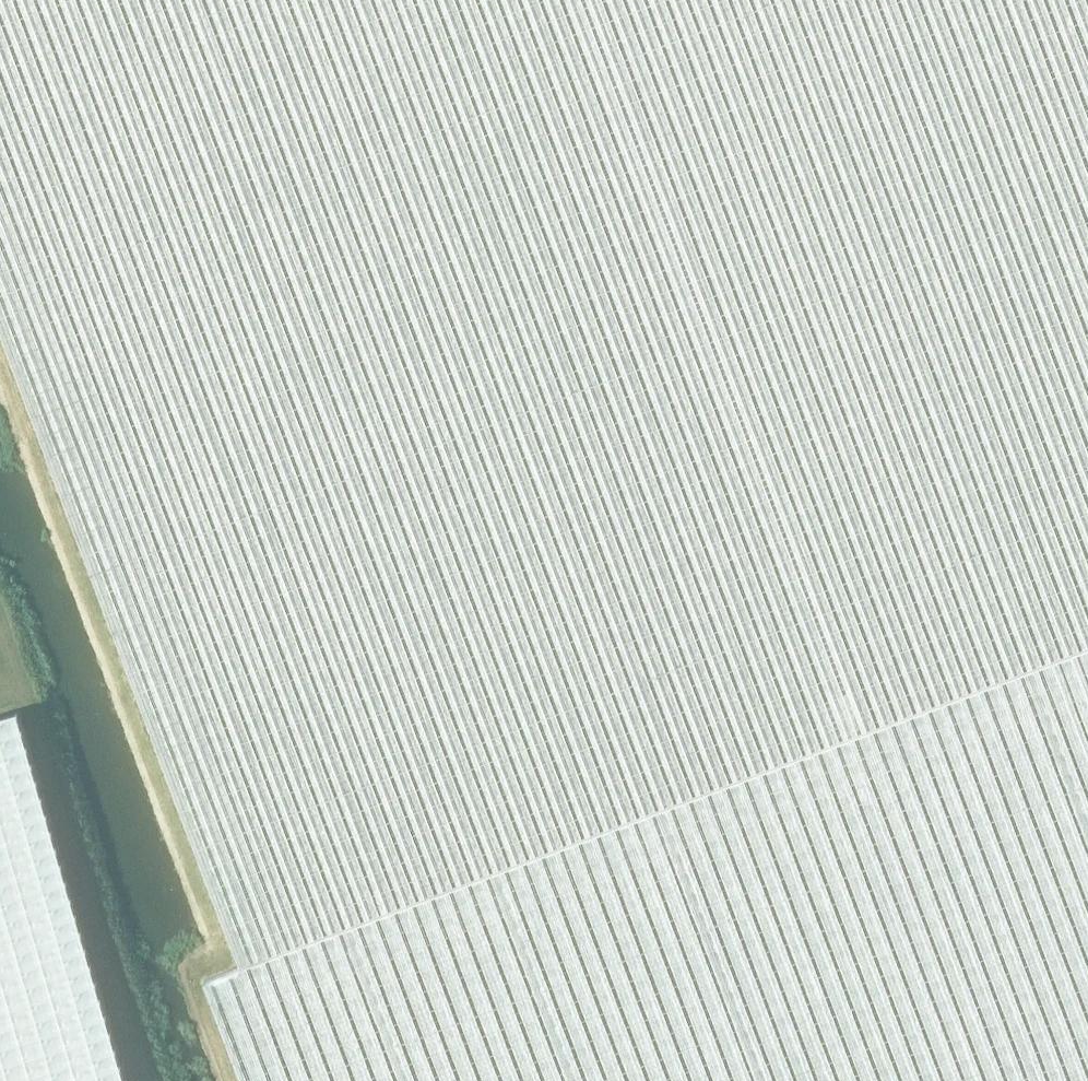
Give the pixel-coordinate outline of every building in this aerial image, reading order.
[(245,965),(972,691),(1087,647),(1087,0),(0,0),(0,330),(245,965)] [(204,980),(242,1080),(1087,1080),(1087,647),(972,691),(245,965),(204,980)] [(0,718),(0,1080),(125,1080),(17,713),(0,718)]
